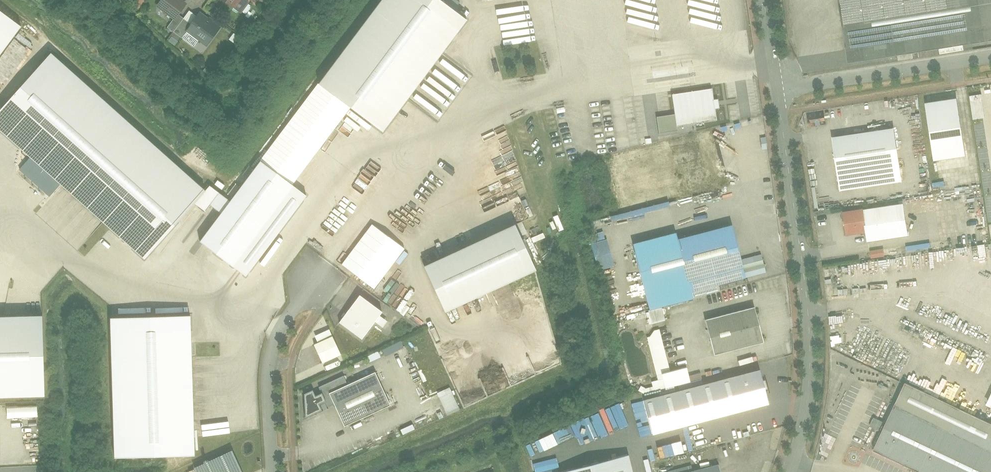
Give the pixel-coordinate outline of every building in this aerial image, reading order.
[(182,12),(177,8),(184,0),(155,0),(156,1),(153,5),(169,18),(167,21),(172,25),(182,12)] [(436,0),(386,0),(320,90),(352,114),(384,137),(467,22),(436,0)] [(846,62),(990,38),(990,0),(836,0),(846,62)] [(204,41),(221,20),(199,3),(194,8),(189,4),(182,12),(172,25),(173,26),(166,34),(173,40),(180,31),(186,36),(190,30),(204,41)] [(23,33),(0,16),(0,64),(23,33)] [(245,18),(237,17),(236,26),(244,27),(245,18)] [(206,192),(50,54),(0,110),(0,130),(145,260),(206,192)] [(715,118),(712,89),(673,93),(676,122),(715,118)] [(262,165),(294,189),(352,114),(320,90),(262,165)] [(970,95),(973,119),(985,117),(982,94),(970,95)] [(959,106),(928,111),(936,161),(966,156),(959,106)] [(815,119),(811,120),(812,125),(826,121),(823,110),(814,112),(815,119)] [(894,134),(836,144),(843,186),(901,176),(894,134)] [(202,243),(235,268),(294,189),(262,165),(202,243)] [(906,207),(843,216),(846,236),(867,233),(868,243),(910,237),(906,207)] [(406,252),(373,228),(342,269),(375,293),(406,252)] [(730,228),(675,242),(673,236),(631,247),(648,313),(690,302),(688,294),(743,280),(743,276),(739,261),(730,228)] [(535,276),(514,231),(429,271),(449,315),(535,276)] [(613,266),(608,239),(591,243),(597,270),(613,266)] [(872,258),(885,255),(883,248),(870,252),(872,258)] [(760,255),(739,261),(743,276),(765,270),(760,255)] [(359,297),(340,324),(361,339),(380,312),(359,297)] [(754,307),(705,321),(714,354),(763,340),(754,307)] [(45,394),(42,316),(0,318),(0,396),(45,394)] [(111,324),(114,460),(194,458),(191,323),(111,324)] [(831,333),(832,345),(852,344),(851,332),(831,333)] [(339,355),(331,337),(313,344),(321,363),(339,355)] [(382,349),(385,356),(404,347),(401,340),(382,349)] [(335,404),(345,425),(392,403),(376,369),(350,381),(346,372),(318,385),(322,393),(326,403),(328,407),(335,404)] [(768,404),(760,374),(645,405),(653,435),(768,404)] [(905,382),(884,426),(875,448),(928,471),(990,471),(990,421),(905,382)] [(326,403),(322,393),(315,396),(312,389),(304,393),(305,417),(322,410),(320,406),(326,403)] [(6,419),(37,417),(37,405),(6,406),(6,419)] [(567,428),(534,440),(537,448),(570,436),(567,428)] [(680,441),(657,447),(660,459),(683,452),(680,441)] [(195,469),(197,471),(241,471),(230,452),(195,469)] [(561,471),(631,471),(627,455),(561,471)]
